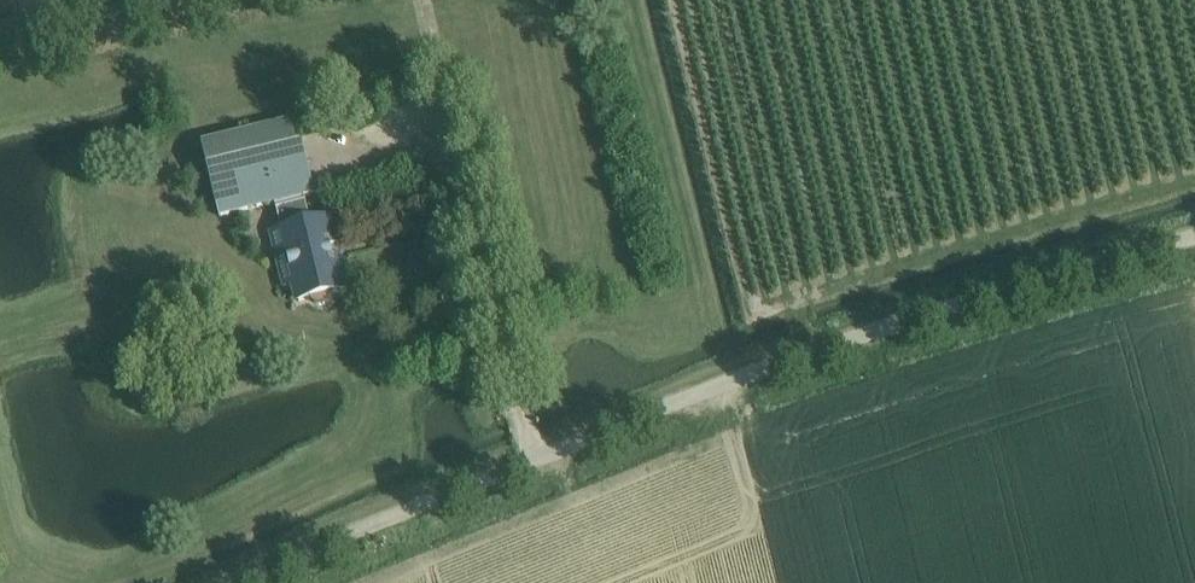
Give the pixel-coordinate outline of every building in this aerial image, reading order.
[(295,283),(299,300),(346,289),(329,218),(311,222),(305,194),(315,191),(298,119),(202,142),(220,215),(275,202),(288,254),(278,256),(285,285),(295,283)]
